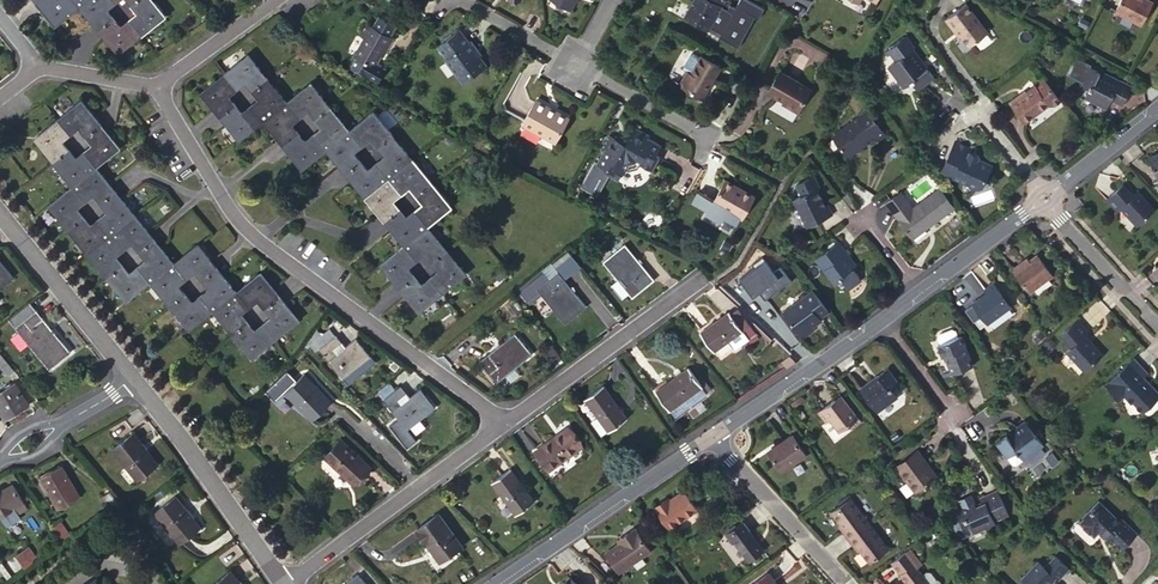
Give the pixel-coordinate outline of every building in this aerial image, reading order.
[(44,11),(54,23),(77,4),(74,0),(58,0),(44,11)] [(92,19),(106,7),(100,0),(91,0),(82,8),(92,19)] [(567,13),(568,10),(574,0),(545,0),(567,13)] [(693,2),(690,1),(682,17),(706,30),(724,0),(694,0),(693,2)] [(1112,9),(1138,22),(1149,0),(1117,0),(1112,9)] [(943,18),(952,30),(954,28),(958,33),(967,45),(986,30),(965,2),(943,18)] [(130,21),(140,33),(162,16),(152,3),(130,21)] [(1073,23),(1081,27),(1085,19),(1077,15),(1073,23)] [(363,23),(357,32),(363,35),(362,39),(351,58),(344,72),(374,86),(380,73),(371,68),(378,55),(379,51),(383,53),(390,39),(385,36),(391,25),(375,16),(369,27),(363,23)] [(117,52),(140,33),(130,21),(107,39),(117,52)] [(471,51),(474,49),(467,40),(464,42),(454,29),(433,46),(443,59),(441,60),(453,75),(455,73),(463,81),(483,66),(475,55),(471,51)] [(910,81),(911,83),(914,80),(919,87),(933,77),(918,57),(916,58),(910,49),(912,47),(904,37),(887,50),(890,54),(895,61),(887,67),(894,76),(895,75),(905,87),(904,85),(910,81)] [(234,88),(244,80),(258,69),(247,56),(224,75),(234,88)] [(718,66),(698,56),(688,74),(685,71),(678,82),(679,86),(701,97),(718,66)] [(1067,73),(1080,79),(1088,83),(1087,87),(1089,88),(1085,95),(1083,93),(1082,94),(1096,101),(1097,99),(1106,104),(1109,97),(1120,103),(1128,87),(1108,77),(1108,76),(1088,65),(1089,63),(1076,56),(1067,73)] [(809,88),(778,70),(766,92),(786,103),(785,105),(796,111),(809,88)] [(455,73),(453,75),(460,84),(463,81),(455,73)] [(213,105),(234,88),(224,75),(202,93),(213,105)] [(914,80),(911,83),(916,90),(919,87),(914,80)] [(1016,98),(1002,109),(1015,127),(1039,110),(1046,110),(1053,105),(1036,83),(1036,84),(1038,86),(1027,93),(1026,91),(1016,98)] [(287,102),(289,104),(298,116),(307,109),(320,98),(311,86),(297,97),(295,95),(287,102)] [(274,88),(250,107),(263,122),(271,115),(270,113),(278,107),(277,106),(284,101),(274,88)] [(1014,96),(1000,107),(1002,109),(1016,98),(1014,96)] [(546,106),(533,99),(519,123),(553,141),(566,117),(553,110),(551,113),(544,109),(546,106)] [(81,102),(59,121),(68,133),(91,115),(81,102)] [(281,110),(290,122),(298,116),(289,104),(281,110)] [(263,122),(250,107),(229,125),(239,137),(253,126),(255,128),(263,122)] [(266,122),(276,134),(290,122),(281,110),(266,122)] [(888,138),(867,111),(831,137),(846,157),(866,142),(867,144),(867,143),(867,142),(873,137),(876,141),(877,141),(875,138),(883,133),(887,139),(888,138)] [(372,114),(351,131),(361,143),(370,136),(382,126),(372,114)] [(339,134),(346,129),(336,118),(314,135),(323,147),(339,134)] [(46,151),(59,141),(68,133),(59,121),(36,139),(46,151)] [(343,138),(352,150),(361,143),(351,131),(349,129),(348,127),(346,129),(339,134),(343,138)] [(616,140),(613,139),(607,135),(600,149),(602,150),(595,164),(606,169),(603,174),(615,180),(621,168),(627,171),(637,168),(639,164),(652,170),(659,157),(654,156),(660,145),(646,138),(647,135),(634,128),(631,133),(630,136),(616,140)] [(116,147),(107,135),(84,152),(94,165),(116,147)] [(314,135),(306,142),(315,154),(323,147),(314,135)] [(328,150),(338,162),(352,150),(343,138),(328,150)] [(953,141),(938,171),(974,189),(978,188),(989,166),(975,159),(976,156),(968,152),(970,149),(953,141)] [(315,154),(306,142),(292,153),(301,165),(315,154)] [(377,163),(388,178),(396,171),(395,169),(409,159),(398,146),(377,163)] [(94,165),(84,152),(74,160),(61,171),(72,183),(94,165)] [(1148,158),(1157,181),(1157,154),(1148,158)] [(396,171),(388,178),(400,193),(410,185),(422,175),(412,162),(398,173),(396,171)] [(378,183),(380,184),(388,178),(377,163),(354,181),(364,194),(378,183)] [(84,200),(106,183),(96,170),(74,188),(84,200)] [(715,174),(713,177),(732,187),(733,183),(715,174)] [(732,187),(713,177),(703,196),(730,211),(742,188),(733,183),(732,187)] [(388,178),(380,184),(381,186),(392,199),(400,193),(388,178)] [(815,179),(796,186),(801,197),(792,200),(803,228),(830,218),(826,208),(823,209),(817,192),(819,191),(815,179)] [(1136,226),(1153,210),(1137,192),(1133,196),(1123,184),(1105,199),(1116,212),(1120,208),(1136,226)] [(392,199),(381,186),(367,198),(377,210),(392,199)] [(954,205),(939,187),(936,189),(950,208),(954,205)] [(76,207),(84,200),(74,188),(66,194),(76,207)] [(950,208),(936,189),(912,207),(900,191),(885,202),(912,237),(950,208)] [(61,219),(73,208),(76,207),(66,194),(52,206),(61,219)] [(427,226),(436,219),(435,217),(448,207),(438,195),(416,212),(427,226)] [(108,214),(118,227),(132,215),(122,202),(108,214)] [(420,232),(427,226),(416,212),(393,230),(404,242),(418,230),(420,232)] [(100,220),(110,233),(118,227),(108,214),(100,220)] [(122,248),(144,230),(135,219),(113,236),(122,248)] [(102,239),(110,233),(100,220),(92,226),(102,239)] [(87,251),(102,239),(92,226),(89,228),(77,238),(87,251)] [(413,240),(411,239),(404,245),(415,259),(424,252),(437,241),(427,229),(413,240)] [(112,256),(122,248),(113,236),(91,254),(100,265),(112,256)] [(839,257),(842,255),(833,243),(811,259),(820,272),(821,271),(832,285),(833,285),(832,283),(836,280),(837,281),(838,282),(839,280),(844,286),(855,278),(849,270),(839,257)] [(415,259),(404,245),(395,252),(396,254),(406,266),(415,259)] [(653,279),(625,245),(604,262),(633,296),(653,279)] [(197,247),(175,265),(185,276),(207,259),(197,247)] [(160,251),(138,269),(148,280),(170,263),(160,251)] [(393,277),(406,266),(396,254),(382,264),(393,277)] [(851,268),(842,255),(839,257),(849,270),(851,268)] [(1030,294),(1053,277),(1037,256),(1022,267),(1020,264),(1012,270),(1030,294)] [(430,279),(441,292),(463,274),(453,261),(430,279)] [(0,263),(0,286),(11,277),(0,263)] [(162,294),(175,284),(185,276),(175,265),(152,283),(162,294)] [(537,288),(555,273),(550,267),(531,282),(537,288)] [(148,280),(138,269),(128,276),(116,286),(126,298),(148,280)] [(558,271),(555,273),(537,288),(565,323),(586,306),(558,271)] [(260,274),(237,293),(248,305),(270,287),(260,274)] [(855,278),(844,286),(846,289),(857,281),(855,278)] [(233,291),(224,279),(201,297),(211,309),(233,291)] [(419,309),(441,292),(430,279),(409,297),(419,309)] [(987,325),(1010,308),(993,284),(984,291),(986,294),(972,304),(987,325)] [(817,317),(828,309),(813,289),(782,311),(801,337),(812,329),(810,326),(819,320),(817,317)] [(225,324),(238,313),(248,305),(237,293),(215,311),(225,324)] [(211,309),(201,297),(192,304),(178,315),(188,327),(211,309)] [(69,352),(30,302),(9,320),(49,369),(69,352)] [(296,320),(286,307),(272,319),(281,332),(296,320)] [(737,309),(730,314),(741,330),(748,339),(750,343),(758,337),(737,309)] [(741,330),(730,314),(728,313),(720,319),(722,321),(718,324),(716,321),(701,333),(714,351),(729,340),(741,330)] [(281,332),(272,319),(264,325),(274,338),(281,332)] [(1061,337),(1066,342),(1072,349),(1070,351),(1067,354),(1084,372),(1103,355),(1092,343),(1090,344),(1085,338),(1089,334),(1078,321),(1061,337)] [(274,338),(264,325),(254,333),(242,343),(252,356),(274,338)] [(342,377),(345,375),(361,363),(369,357),(355,339),(344,347),(329,329),(310,344),(315,351),(319,348),(342,377)] [(741,330),(729,340),(735,349),(748,339),(741,330)] [(936,340),(939,346),(957,339),(954,332),(950,331),(938,336),(936,340)] [(531,353),(515,333),(480,361),(496,382),(531,353)] [(949,372),(950,376),(972,368),(959,337),(957,339),(939,346),(936,347),(940,359),(943,359),(949,372)] [(1072,349),(1066,342),(1063,344),(1070,351),(1072,349)] [(0,353),(0,367),(6,374),(14,370),(0,353)] [(1157,395),(1157,393),(1149,383),(1148,384),(1141,376),(1146,371),(1133,357),(1106,382),(1117,394),(1120,391),(1129,402),(1131,400),(1141,411),(1157,395)] [(361,363),(345,375),(350,381),(366,368),(361,363)] [(701,386),(700,385),(688,368),(680,374),(681,376),(677,379),(676,377),(657,392),(670,409),(689,395),(701,386)] [(861,391),(877,412),(896,398),(889,390),(891,389),(889,386),(896,381),(888,369),(869,383),(870,384),(861,391)] [(303,407),(301,409),(311,419),(329,401),(303,375),(285,392),(295,402),(297,401),(303,407)] [(26,404),(14,384),(12,385),(11,382),(4,386),(6,389),(0,393),(0,410),(4,417),(26,404)] [(705,382),(700,385),(701,386),(707,393),(712,390),(705,382)] [(384,398),(394,391),(389,384),(379,391),(384,398)] [(400,386),(394,391),(384,398),(383,399),(407,429),(435,407),(420,389),(408,399),(404,394),(405,393),(400,386)] [(585,399),(598,417),(607,429),(608,431),(626,418),(602,386),(585,399)] [(707,393),(701,386),(689,395),(695,403),(707,393)] [(689,395),(670,409),(676,416),(695,403),(689,395)] [(850,432),(860,424),(841,399),(817,416),(825,426),(829,422),(838,435),(848,428),(850,432)] [(295,402),(301,409),(303,407),(297,401),(295,402)] [(607,429),(598,417),(591,420),(601,434),(607,429)] [(1011,470),(1023,461),(1042,447),(1024,423),(993,446),(1009,468),(1011,470)] [(581,446),(568,426),(560,432),(560,434),(555,437),(555,436),(535,450),(549,469),(581,446)] [(157,463),(132,433),(112,448),(137,479),(157,463)] [(784,472),(808,454),(794,435),(769,453),(784,472)] [(324,456),(343,474),(346,471),(356,480),(370,465),(340,437),(324,456)] [(896,471),(898,474),(920,457),(918,455),(896,471)] [(915,496),(935,482),(924,468),(927,467),(920,457),(898,474),(915,496)] [(78,495),(61,466),(41,477),(51,496),(59,491),(65,502),(78,495)] [(924,468),(935,482),(937,480),(927,467),(924,468)] [(524,489),(509,469),(492,482),(516,514),(533,501),(527,493),(526,494),(523,490),(524,489)] [(346,471),(343,474),(354,483),(356,480),(346,471)] [(6,526),(19,518),(17,514),(26,508),(12,484),(0,491),(0,516),(6,526)] [(59,491),(51,496),(57,505),(65,502),(59,491)] [(121,503),(110,491),(102,497),(112,509),(121,503)] [(683,491),(669,502),(666,504),(664,502),(655,508),(670,529),(696,509),(683,491)] [(945,523),(958,541),(970,534),(981,529),(983,533),(993,528),(991,523),(1004,517),(993,493),(976,502),(977,505),(972,508),(967,498),(955,504),(958,510),(946,517),(945,523)] [(200,527),(175,495),(154,511),(180,543),(200,527)] [(842,532),(848,539),(870,522),(852,498),(831,513),(840,525),(844,531),(842,532)] [(1103,533),(1107,537),(1120,549),(1135,532),(1121,518),(1119,521),(1098,502),(1078,522),(1093,536),(1096,532),(1101,536),(1103,533)] [(461,545),(438,514),(417,530),(439,560),(461,545)] [(60,522),(51,528),(54,533),(55,535),(64,528),(60,522)] [(750,560),(764,549),(743,522),(727,534),(734,543),(736,541),(750,560)] [(870,522),(848,539),(853,547),(856,545),(861,551),(869,562),(889,547),(870,522)] [(61,543),(71,537),(64,528),(55,535),(61,543)] [(621,544),(608,554),(620,573),(634,563),(643,557),(651,551),(636,529),(625,537),(627,539),(621,544)] [(47,537),(55,547),(61,543),(55,535),(54,533),(47,537)] [(36,558),(28,548),(16,556),(23,567),(36,558)] [(913,568),(915,571),(919,567),(907,552),(904,554),(914,568),(913,568)] [(890,566),(904,583),(924,583),(921,580),(915,571),(913,568),(914,568),(904,554),(890,566)] [(1067,570),(1054,556),(1042,568),(1036,561),(1019,579),(1024,583),(1049,583),(1054,580),(1056,582),(1067,570)] [(643,557),(634,563),(639,569),(647,563),(643,557)] [(1,562),(0,563),(0,569),(6,578),(10,575),(1,562)] [(230,570),(212,583),(241,583),(230,570)] [(771,572),(754,583),(780,583),(771,572)] [(97,575),(85,583),(103,583),(97,575)]
